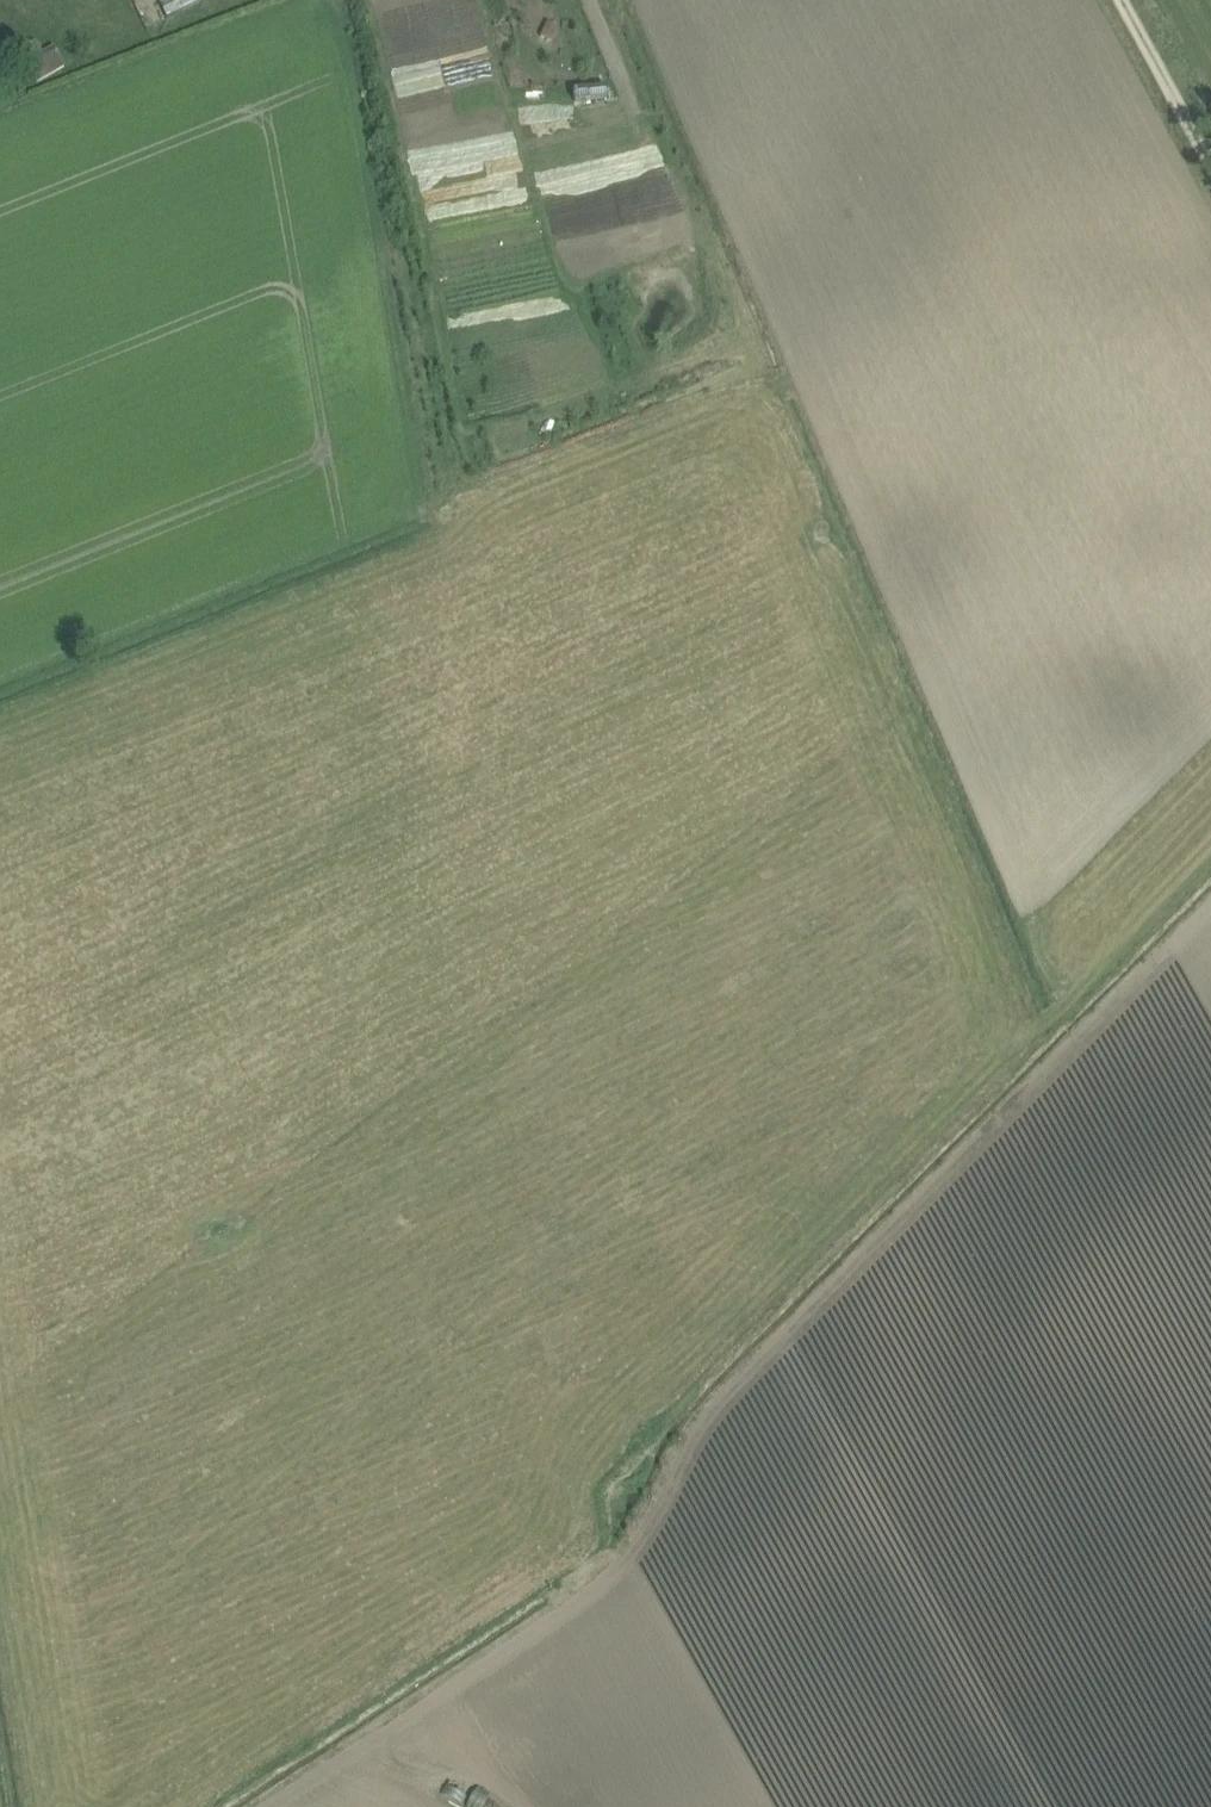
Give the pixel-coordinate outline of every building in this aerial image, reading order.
[(167,18),(206,0),(158,0),(167,18)] [(38,43),(20,54),(37,84),(67,68),(56,47),(45,53),(38,43)]
